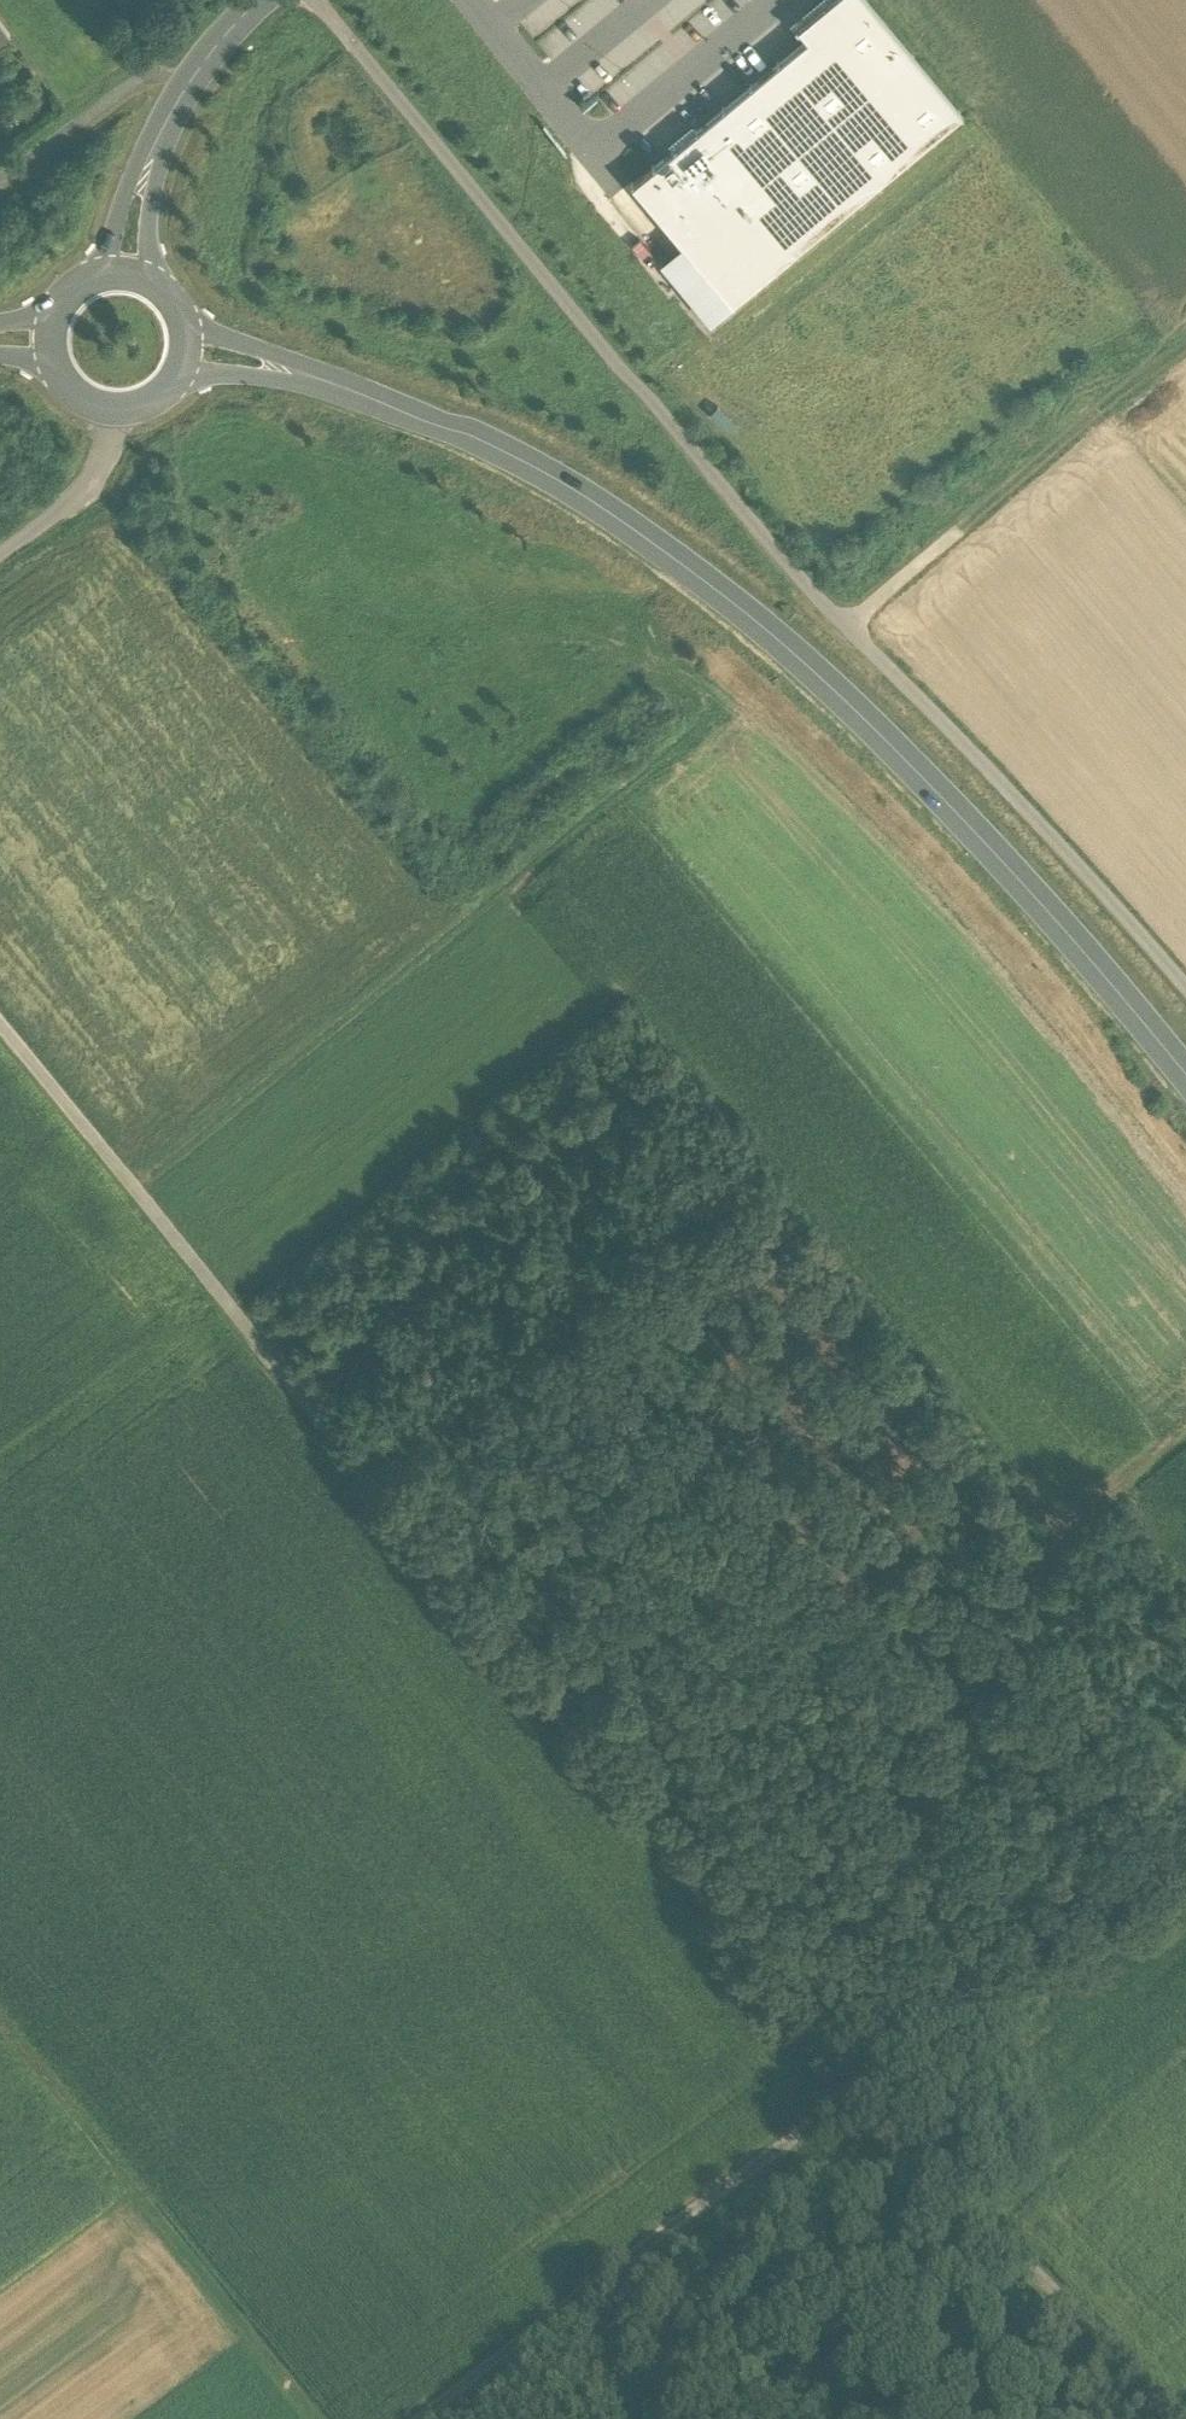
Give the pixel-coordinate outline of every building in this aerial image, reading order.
[(962,112),(870,0),(826,0),(796,25),(805,35),(630,177),(731,300),(962,112)] [(0,20),(0,40),(9,33),(0,20)]
